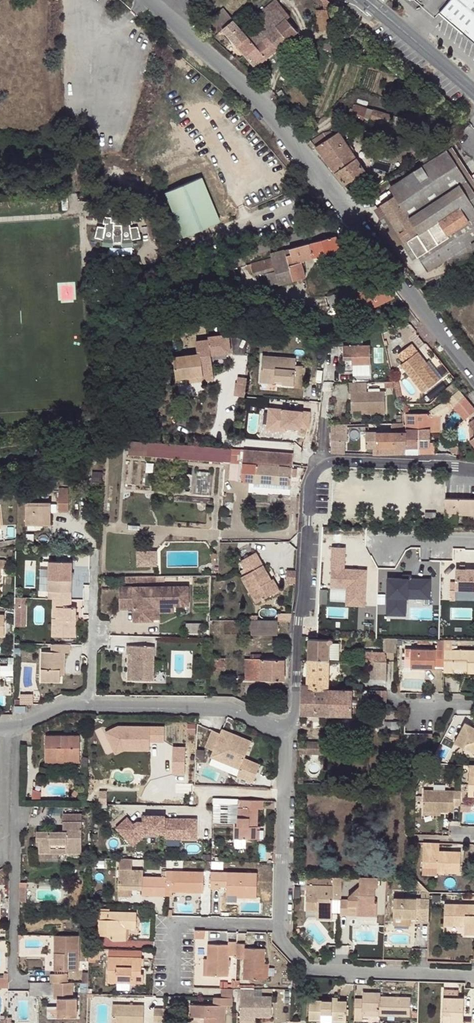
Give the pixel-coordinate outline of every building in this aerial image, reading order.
[(299,31),(288,19),(291,16),(288,13),(293,9),(289,5),(282,5),(277,0),(276,0),(259,14),(266,22),(249,36),(234,20),(223,29),(257,66),(277,49),(299,31)] [(439,12),(473,42),(473,0),(449,0),(439,12)] [(223,29),(234,20),(224,8),(213,18),(223,29)] [(334,28),(332,10),(317,11),(319,29),(334,28)] [(343,51),(324,41),(323,44),(318,41),(316,45),(339,57),(343,51)] [(348,112),(353,114),(366,118),(391,125),(393,116),(356,105),(354,109),(351,109),(348,112)] [(362,124),(366,118),(353,114),(350,119),(362,124)] [(313,142),(346,184),(365,170),(339,132),(334,135),(332,131),(324,133),(313,142)] [(421,159),(425,165),(447,150),(443,144),(421,159)] [(395,194),(381,204),(406,242),(408,241),(429,272),(447,259),(454,268),(473,255),(473,192),(447,150),(425,165),(390,188),(395,194)] [(166,191),(173,210),(160,215),(164,221),(171,240),(219,220),(202,176),(166,191)] [(111,213),(103,213),(101,220),(105,220),(105,223),(98,223),(94,234),(103,236),(102,243),(113,244),(113,242),(121,242),(122,245),(132,243),(131,236),(139,234),(138,223),(129,223),(129,220),(132,220),(131,212),(123,212),(123,206),(113,206),(111,213)] [(336,236),(272,254),(273,259),(275,267),(276,272),(268,274),(271,285),(279,284),(279,285),(306,277),(302,260),(340,251),(336,236)] [(367,275),(356,258),(348,263),(359,281),(367,275)] [(237,277),(275,267),(273,259),(235,269),(236,276),(237,277)] [(370,309),(396,296),(390,289),(384,280),(359,291),(360,293),(338,304),(341,313),(358,309),(359,311),(370,309)] [(169,303),(170,309),(185,305),(183,299),(169,303)] [(310,320),(322,321),(322,317),(321,308),(310,308),(310,320)] [(197,356),(174,358),(176,380),(189,379),(201,378),(202,383),(213,382),(211,357),(230,355),(229,338),(209,340),(209,342),(196,343),(197,356)] [(350,362),(368,362),(369,343),(342,343),(341,357),(351,357),(350,362)] [(399,366),(417,387),(430,385),(434,382),(441,377),(427,360),(424,362),(409,344),(395,355),(402,363),(399,366)] [(281,382),(281,386),(300,388),(302,367),(294,367),(294,360),(260,357),(258,375),(273,376),(273,382),(281,382)] [(257,384),(281,386),(281,382),(273,382),(273,376),(258,375),(257,384)] [(366,380),(348,380),(347,391),(350,391),(349,408),(359,408),(365,408),(364,413),(383,413),(383,391),(366,390),(366,380)] [(450,383),(445,387),(452,395),(459,390),(452,382),(452,381),(450,383)] [(465,397),(459,390),(452,395),(459,402),(465,397)] [(465,419),(473,412),(473,408),(465,397),(459,402),(453,406),(465,419)] [(313,427),(313,406),(269,407),(269,428),(313,427)] [(405,414),(404,427),(404,428),(417,429),(417,455),(432,455),(433,443),(428,443),(428,431),(437,431),(437,415),(428,415),(428,414),(405,414)] [(382,455),(405,455),(404,428),(404,427),(402,427),(401,421),(391,421),(391,432),(364,432),(364,447),(375,447),(382,447),(382,455)] [(341,429),(327,428),(326,439),(337,440),(339,440),(341,429)] [(404,428),(405,455),(417,455),(417,429),(404,428)] [(335,451),(337,440),(326,439),(325,450),(335,451)] [(127,458),(225,464),(226,448),(209,448),(128,444),(127,458)] [(230,449),(229,464),(239,464),(240,449),(230,449)] [(292,452),(242,449),(239,481),(254,482),(290,485),(291,474),(291,467),(291,465),(292,452)] [(196,472),(194,495),(209,496),(210,473),(196,472)] [(443,521),(456,522),(457,514),(473,515),(473,500),(449,499),(444,499),(443,516),(443,521)] [(73,518),(73,501),(62,501),(62,517),(73,518)] [(29,530),(54,530),(55,508),(29,508),(29,530)] [(333,544),(332,602),(368,603),(369,566),(347,566),(347,544),(333,544)] [(139,549),(138,565),(159,565),(159,549),(139,549)] [(242,575),(250,590),(255,587),(262,599),(280,589),(274,577),(272,578),(256,551),(240,559),(247,572),(242,575)] [(54,598),(72,598),(72,590),(67,590),(67,578),(72,578),(72,560),(49,560),(49,590),(54,590),(54,598)] [(458,567),(458,580),(452,580),(452,598),(459,598),(459,589),(473,589),(473,567),(458,567)] [(296,581),(297,571),(290,569),(288,579),(296,581)] [(408,614),(408,597),(433,596),(433,575),(388,576),(388,614),(408,614)] [(133,592),(118,592),(118,611),(133,611),(133,622),(153,622),(153,619),(153,606),(172,606),(188,606),(187,587),(133,587),(133,592)] [(255,587),(250,590),(257,602),(262,599),(255,587)] [(72,605),(72,598),(54,598),(54,606),(58,606),(57,617),(54,617),(54,634),(76,635),(77,605),(72,605)] [(153,606),(153,619),(159,619),(159,613),(173,613),(172,606),(153,606)] [(278,613),(277,621),(290,621),(291,613),(278,613)] [(241,621),(241,635),(251,635),(251,621),(241,621)] [(277,635),(277,621),(257,621),(251,621),(251,635),(277,635)] [(397,650),(397,637),(385,637),(385,650),(397,650)] [(310,638),(309,660),(328,660),(329,643),(330,642),(331,642),(331,641),(330,639),(330,638),(328,638),(327,639),(310,638)] [(444,639),(435,639),(435,649),(404,648),(404,660),(411,660),(411,668),(435,668),(435,666),(443,666),(444,639)] [(443,672),(453,672),(454,668),(462,668),(467,668),(467,672),(473,672),(473,649),(454,649),(454,640),(444,639),(443,666),(443,672)] [(71,651),(71,643),(53,643),(53,651),(44,650),(43,681),(62,681),(62,675),(62,668),(66,668),(67,650),(71,651)] [(328,660),(339,660),(340,643),(329,643),(328,660)] [(132,655),(131,681),(153,681),(153,661),(154,647),(126,646),(126,655),(128,655),(132,655)] [(375,661),(386,661),(384,653),(373,653),(373,661),(375,661)] [(197,671),(209,671),(209,659),(197,659),(197,671)] [(224,659),(209,659),(209,671),(224,671),(224,659)] [(245,659),(245,670),(245,680),(284,680),(284,659),(261,659),(245,659)] [(328,660),(309,660),(308,684),(310,684),(310,688),(327,688),(328,660)] [(411,671),(411,668),(404,667),(404,660),(400,660),(400,671),(411,671)] [(374,679),(386,679),(386,671),(374,670),(375,661),(373,661),(366,661),(366,678),(374,679)] [(386,671),(386,661),(375,661),(374,670),(386,671)] [(308,684),(302,684),(301,713),(326,713),(327,689),(310,689),(310,688),(310,684),(308,684)] [(332,689),(327,689),(326,713),(354,714),(354,689),(332,689)] [(385,706),(386,690),(377,690),(377,706),(385,706)] [(385,708),(385,706),(377,706),(376,714),(385,714),(385,708)] [(466,723),(454,741),(473,753),(473,727),(466,723)] [(223,730),(222,734),(233,738),(235,734),(223,730)] [(215,752),(213,758),(242,769),(240,776),(256,782),(262,764),(246,758),(253,741),(235,734),(233,738),(222,734),(214,731),(207,749),(215,752)] [(57,756),(79,756),(80,732),(45,733),(45,753),(57,753),(57,756)] [(179,754),(195,754),(196,744),(152,744),(153,733),(116,733),(115,739),(101,739),(101,751),(97,751),(97,768),(128,768),(152,769),(179,770),(179,754)] [(420,743),(428,748),(433,738),(431,737),(431,733),(420,733),(417,739),(421,741),(420,743)] [(299,752),(326,753),(326,744),(326,740),(308,740),(308,746),(299,746),(299,752)] [(454,806),(460,807),(460,791),(423,790),(422,812),(441,812),(453,813),(454,806)] [(97,805),(105,805),(106,792),(98,791),(97,805)] [(263,815),(263,807),(238,806),(238,832),(236,832),(236,845),(259,846),(259,837),(259,836),(257,837),(258,814),(263,815)] [(56,849),(55,853),(80,853),(81,820),(75,820),(75,813),(62,812),(62,831),(56,831),(56,834),(50,834),(50,830),(35,830),(35,840),(38,840),(38,852),(48,853),(49,849),(56,849)] [(165,823),(146,823),(146,830),(137,829),(134,832),(128,825),(116,836),(129,849),(140,839),(142,841),(165,841),(165,826),(165,823)] [(197,826),(165,826),(165,841),(165,846),(197,846),(197,826)] [(440,843),(423,842),(423,866),(438,867),(438,872),(460,873),(460,852),(440,851),(440,843)] [(120,866),(119,877),(118,895),(132,895),(142,896),(142,903),(166,904),(166,895),(166,884),(166,878),(162,878),(162,884),(144,884),(144,877),(133,877),(133,866),(120,866)] [(438,867),(423,866),(422,874),(438,875),(438,872),(438,867)] [(341,877),(305,877),(305,910),(316,911),(325,920),(331,920),(331,914),(332,899),(340,900),(341,883),(341,877)] [(377,889),(377,877),(358,877),(358,887),(347,897),(347,900),(340,900),(340,914),(340,915),(348,915),(348,912),(357,912),(357,915),(377,916),(377,901),(374,901),(374,889),(377,889)] [(410,881),(422,891),(430,891),(414,877),(410,881)] [(203,879),(166,878),(166,884),(166,895),(171,895),(172,899),(186,899),(203,900),(203,879)] [(211,879),(211,895),(220,895),(220,890),(228,891),(227,901),(237,901),(237,904),(256,904),(257,881),(211,879)] [(395,897),(394,916),(412,916),(419,916),(418,921),(429,921),(430,898),(430,891),(422,891),(421,898),(395,897)] [(166,895),(166,904),(186,904),(186,899),(172,899),(171,895),(166,895)] [(331,914),(340,914),(340,900),(332,899),(331,914)] [(445,903),(444,926),(461,926),(461,922),(466,922),(466,926),(466,934),(473,935),(473,904),(445,903)] [(325,920),(316,911),(316,920),(325,920)] [(124,933),(128,933),(138,934),(138,918),(102,917),(101,940),(110,941),(115,946),(124,946),(124,933)] [(196,929),(197,946),(207,946),(207,928),(196,929)] [(80,934),(55,934),(54,969),(68,969),(78,969),(80,934)] [(239,948),(239,945),(230,945),(230,948),(211,947),(210,962),(210,978),(229,979),(230,959),(239,959),(239,948)] [(239,959),(238,964),(246,964),(245,984),(266,985),(266,969),(267,954),(247,953),(247,948),(239,948),(239,959)] [(90,953),(89,968),(101,968),(102,954),(90,953)] [(118,987),(133,987),(145,988),(146,977),(141,977),(141,973),(144,974),(144,962),(110,961),(109,987),(118,987)] [(68,974),(54,974),(51,974),(51,985),(53,985),(53,1001),(57,1001),(57,1010),(57,1019),(76,1020),(76,1001),(72,1001),(73,985),(67,985),(68,974)] [(0,986),(0,990),(9,990),(10,978),(10,975),(5,975),(5,979),(5,986),(0,986)] [(238,983),(237,991),(240,991),(243,991),(257,992),(257,988),(242,988),(242,983),(238,983)] [(133,995),(133,987),(118,987),(117,995),(133,995)] [(257,999),(257,992),(243,991),(243,999),(243,1020),(258,1021),(274,1021),(274,999),(257,999)] [(362,998),(354,998),(354,1021),(362,1021),(363,1015),(363,1011),(379,1012),(379,1016),(410,1016),(411,997),(381,996),(381,992),(362,991),(362,993),(362,998)] [(472,1021),(465,1021),(466,998),(445,997),(444,1022),(472,1022),(472,1021)] [(330,1020),(346,1021),(346,1001),(337,1001),(332,1001),(309,1000),(309,1020),(330,1020)] [(234,1010),(234,1003),(219,1002),(219,1009),(214,1008),(192,1008),(192,1021),(205,1021),(210,1021),(210,1022),(226,1022),(227,1010),(234,1010)] [(148,1008),(116,1007),(115,1022),(147,1022),(148,1008)] [(169,1011),(159,1011),(158,1022),(168,1022),(169,1011)]
